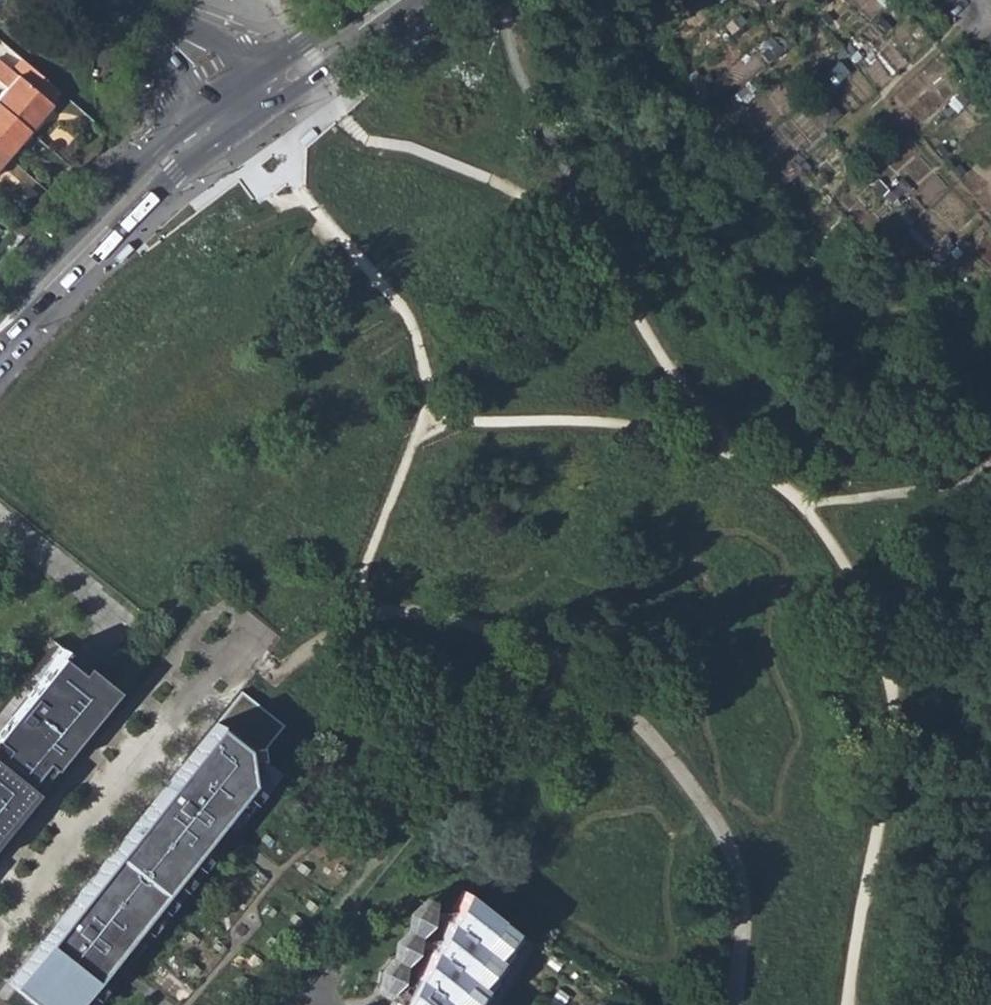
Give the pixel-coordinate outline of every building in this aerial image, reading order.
[(0,90),(0,108),(26,129),(58,91),(19,58),(8,71),(0,64),(0,86),(2,87),(0,90)] [(26,129),(0,108),(0,155),(2,157),(26,129)] [(12,251),(15,254),(28,239),(22,233),(8,248),(12,251)] [(132,247),(129,244),(115,258),(121,264),(135,251),(132,247)] [(60,646),(0,721),(0,830),(113,688),(60,646)] [(240,690),(215,720),(241,741),(259,756),(284,724),(240,690)] [(6,982),(35,1004),(68,1004),(245,774),(241,741),(215,720),(129,826),(6,982)] [(533,943),(462,877),(390,1004),(497,1004),(533,943)]
